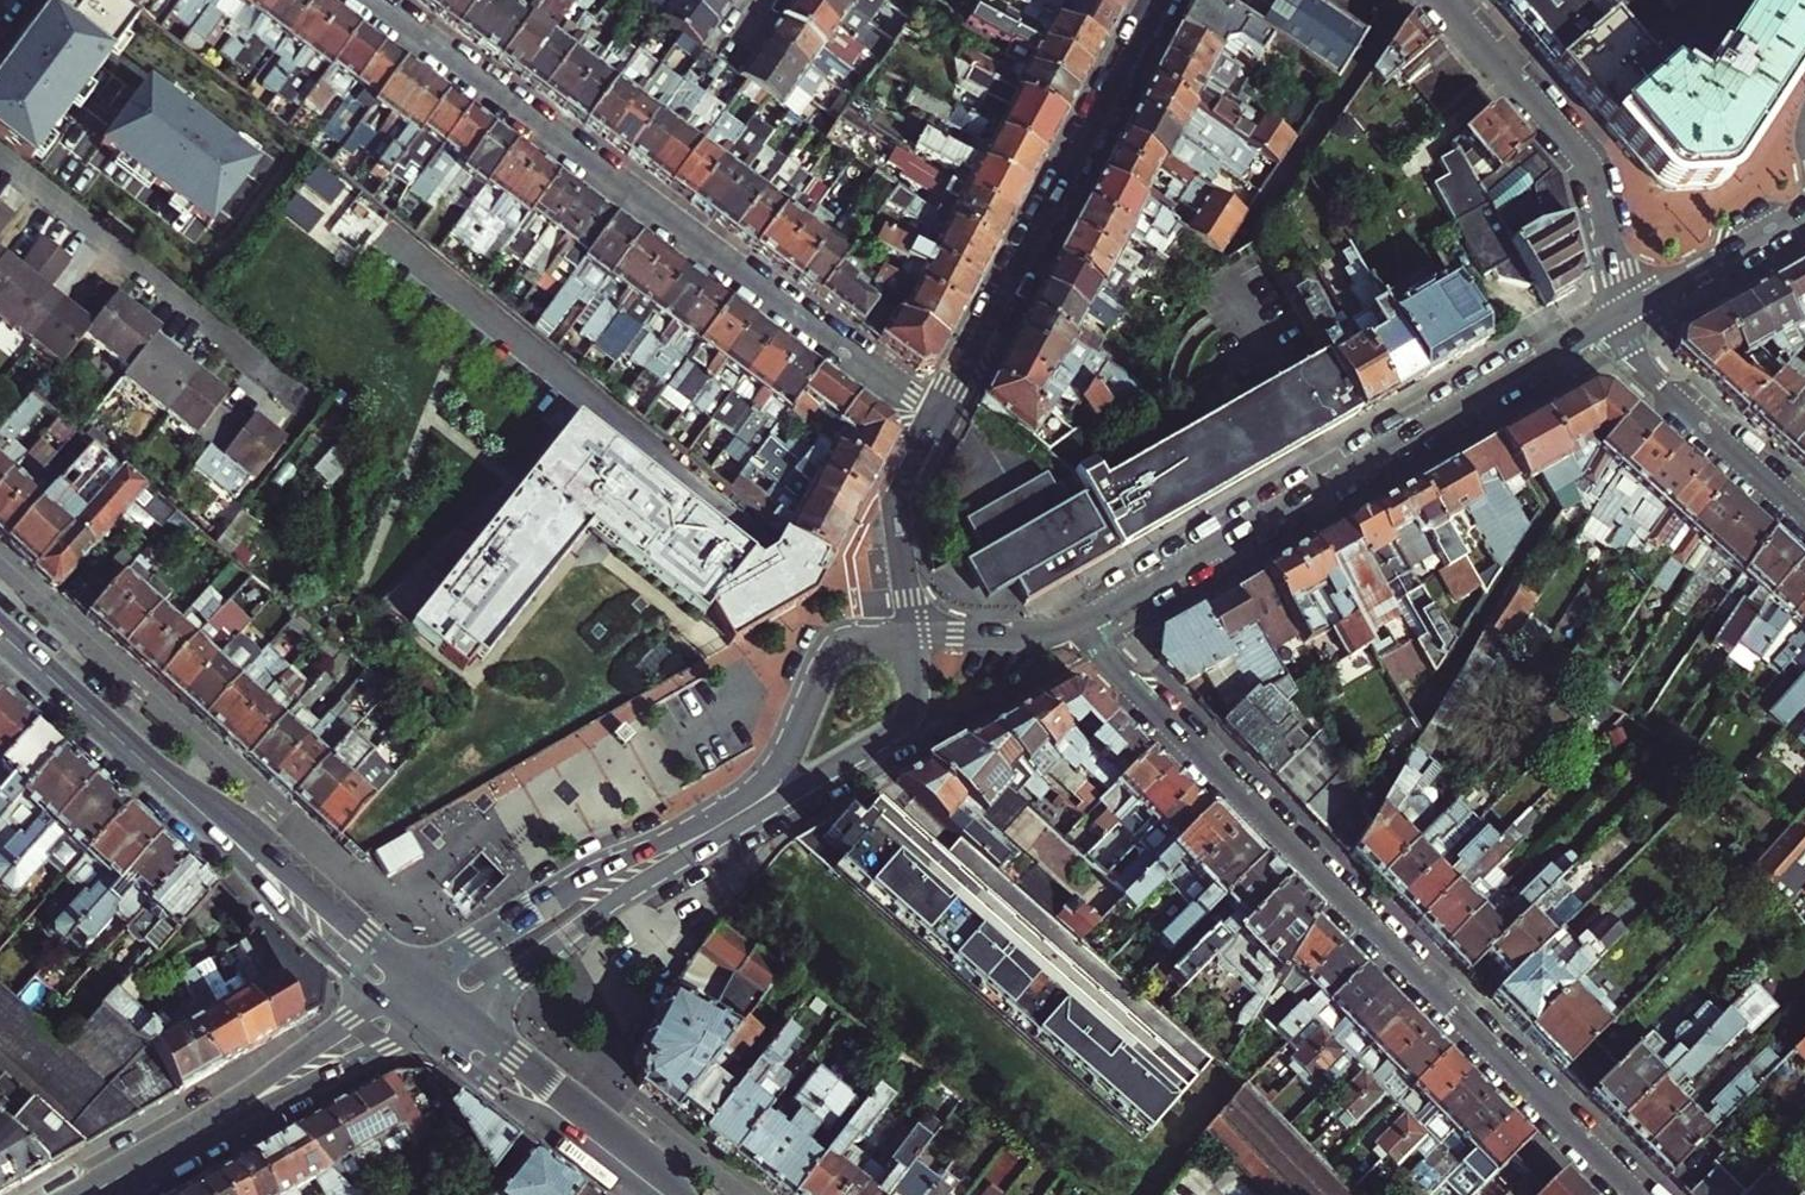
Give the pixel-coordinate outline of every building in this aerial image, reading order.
[(50,0),(44,0),(0,58),(0,130),(33,156),(114,47),(50,0)] [(114,47),(138,16),(117,0),(50,0),(114,47)] [(177,0),(117,0),(138,16),(156,29),(177,0)] [(213,0),(189,0),(175,18),(178,19),(165,36),(180,46),(191,30),(213,0)] [(191,30),(200,37),(206,41),(225,16),(231,22),(247,0),(213,0),(191,30)] [(280,0),(247,0),(231,22),(238,26),(219,51),(226,57),(234,62),(280,0)] [(314,0),(280,0),(234,62),(248,73),(267,48),(275,54),(314,0)] [(322,0),(314,0),(275,54),(281,59),(263,84),(276,93),(337,11),(322,0)] [(435,12),(444,0),(419,0),(435,12)] [(435,12),(457,28),(477,0),(444,0),(435,12)] [(457,28),(478,43),(510,0),(477,0),(457,28)] [(544,0),(510,0),(478,43),(501,60),(544,0)] [(548,0),(544,0),(501,60),(522,76),(549,38),(566,15),(577,0),(566,0),(565,1),(564,0),(561,0),(552,12),(545,7),(550,1),(548,0)] [(699,48),(715,26),(680,0),(647,0),(642,7),(699,48)] [(715,26),(731,4),(725,0),(680,0),(715,26)] [(782,16),(824,47),(832,37),(849,49),(852,45),(858,49),(863,42),(803,0),(793,0),(782,16)] [(863,42),(870,32),(864,27),(870,18),(844,0),(803,0),(863,42)] [(870,18),(884,0),(844,0),(870,18)] [(899,8),(911,17),(917,7),(923,0),(905,0),(899,8)] [(981,11),(1089,67),(1102,43),(1042,12),(1036,22),(1008,7),(1007,9),(989,0),(987,0),(981,11)] [(1025,3),(1042,12),(1102,43),(1125,0),(1026,0),(1025,3)] [(1209,0),(1192,0),(1179,26),(1232,61),(1241,48),(1255,57),(1267,39),(1209,0)] [(1306,0),(1209,0),(1267,39),(1333,83),(1362,37),(1331,17),(1306,0)] [(1495,3),(1549,68),(1604,22),(1631,0),(1499,0),(1495,3)] [(1804,57),(1804,0),(1755,0),(1702,80),(1695,75),(1666,40),(1639,63),(1604,22),(1549,68),(1641,178),(1648,183),(1656,187),(1669,191),(1706,189),(1719,183),(1724,179),(1727,176),(1804,57)] [(1668,13),(1683,0),(1648,0),(1668,13)] [(1089,67),(981,11),(976,8),(969,21),(1010,44),(1005,53),(1017,59),(1077,91),(1089,67)] [(359,27),(337,11),(276,93),(290,103),(309,78),(317,84),(359,27)] [(1400,71),(1436,42),(1410,13),(1370,73),(1381,87),(1400,71)] [(522,76),(543,91),(587,31),(594,22),(584,15),(574,30),(567,24),(571,18),(566,15),(549,38),(522,76)] [(225,16),(206,41),(213,47),(231,22),(225,16)] [(782,16),(767,36),(824,77),(838,57),(824,47),(782,16)] [(587,31),(543,91),(564,106),(608,46),(624,23),(616,18),(595,46),(588,41),(592,35),(587,31)] [(1179,26),(1165,53),(1222,91),(1239,66),(1232,61),(1179,26)] [(382,45),(359,27),(317,84),(298,109),(292,117),(308,129),(336,94),(342,99),(353,84),(382,45)] [(200,37),(191,30),(180,46),(188,52),(200,37)] [(752,57),(795,88),(803,93),(813,81),(818,85),(824,77),(767,36),(752,57)] [(1474,86),(1436,42),(1400,71),(1439,116),(1474,86)] [(404,61),(382,45),(353,84),(362,91),(343,116),(355,125),(404,61)] [(1077,91),(1017,59),(1011,71),(962,45),(955,59),(972,68),(1064,115),(1077,91)] [(608,46),(564,106),(586,123),(630,60),(636,52),(627,46),(616,62),(608,56),(613,50),(608,46)] [(136,63),(186,101),(197,87),(147,49),(136,63)] [(1151,79),(1196,109),(1230,132),(1238,121),(1232,114),(1232,113),(1215,102),(1222,91),(1165,53),(1151,79)] [(226,57),(215,72),(222,78),(234,62),(226,57)] [(767,96),(780,106),(781,106),(795,88),(752,57),(738,76),(746,81),(767,96)] [(684,101),(672,92),(627,153),(649,170),(704,95),(725,66),(716,59),(684,101)] [(958,80),(964,83),(972,68),(955,59),(950,69),(958,80)] [(606,138),(651,75),(657,67),(648,60),(636,77),(630,72),(636,64),(630,60),(586,123),(606,138)] [(370,154),(426,77),(404,61),(355,125),(342,143),(340,146),(350,154),(357,144),(370,154)] [(992,100),(980,122),(1043,155),(1064,115),(972,68),(964,83),(992,100)] [(858,71),(844,91),(853,98),(855,95),(868,78),(858,71)] [(627,153),(672,92),(680,82),(671,75),(659,92),(651,86),(656,79),(651,75),(606,138),(627,153)] [(382,181),(390,171),(447,93),(426,77),(370,154),(378,161),(370,172),(382,181)] [(259,159),(149,78),(102,142),(212,223),(259,159)] [(309,78),(290,103),(298,109),(317,84),(309,78)] [(1151,79),(1135,109),(1211,159),(1219,146),(1187,123),(1196,109),(1151,79)] [(746,81),(738,92),(758,108),(767,96),(746,81)] [(353,84),(342,99),(332,113),(342,121),(331,135),(342,143),(355,125),(343,116),(362,91),(353,84)] [(964,153),(1027,186),(1043,155),(980,122),(914,88),(906,102),(972,138),(964,153)] [(839,119),(840,118),(853,98),(844,91),(829,112),(839,119)] [(429,138),(441,146),(469,109),(447,93),(390,171),(403,180),(427,149),(424,144),(429,138)] [(724,111),(704,95),(649,170),(669,185),(720,115),(724,111)] [(1230,132),(1278,164),(1295,138),(1240,103),(1235,109),(1255,123),(1250,129),(1238,120),(1238,121),(1230,132)] [(749,147),(736,138),(691,201),(712,216),(760,151),(767,141),(789,112),(781,106),(780,106),(749,147)] [(1526,146),(1493,108),(1450,143),(1455,151),(1459,159),(1471,149),(1486,168),(1477,174),(1482,181),(1526,146)] [(459,159),(466,165),(494,127),(469,109),(441,146),(409,189),(427,202),(459,159)] [(1211,159),(1135,109),(1123,132),(1166,161),(1174,148),(1182,156),(1204,170),(1211,159)] [(732,125),(720,115),(669,185),(691,201),(736,138),(742,129),(734,123),(732,125)] [(813,130),(825,138),(833,127),(821,119),(813,130)] [(494,127),(466,165),(461,172),(471,180),(454,203),(443,218),(454,226),(472,201),(515,144),(494,127)] [(973,171),(964,188),(1011,216),(1027,186),(964,153),(924,132),(915,148),(958,169),(960,164),(973,171)] [(1166,161),(1123,132),(1112,153),(1152,180),(1158,172),(1172,181),(1167,190),(1171,193),(1179,199),(1192,179),(1166,161)] [(767,141),(760,151),(772,161),(778,153),(780,151),(767,141)] [(515,144),(472,201),(480,207),(443,257),(454,266),(468,248),(535,158),(515,144)] [(934,212),(994,247),(1011,216),(964,188),(890,146),(883,158),(902,171),(901,175),(940,201),(934,212)] [(1230,153),(1219,146),(1211,159),(1221,166),(1230,153)] [(1556,179),(1526,146),(1482,181),(1477,174),(1471,178),(1487,205),(1510,244),(1535,230),(1542,229),(1544,236),(1569,230),(1556,179)] [(1471,149),(1459,159),(1471,178),(1477,174),(1486,168),(1471,149)] [(360,167),(337,150),(328,162),(350,180),(360,167)] [(772,161),(760,151),(712,216),(733,232),(779,170),(786,160),(778,153),(772,161)] [(1487,205),(1471,178),(1459,159),(1455,151),(1436,162),(1444,177),(1430,185),(1453,225),(1487,205)] [(1112,153),(1101,174),(1166,219),(1179,199),(1171,193),(1168,197),(1170,199),(1167,203),(1155,196),(1161,186),(1152,180),(1112,153)] [(535,158),(468,248),(476,253),(478,251),(483,256),(506,226),(514,232),(556,174),(535,158)] [(434,208),(443,195),(461,172),(466,165),(459,159),(427,202),(434,208)] [(784,173),(779,170),(733,232),(754,248),(801,185),(808,176),(799,169),(794,176),(786,170),(784,173)] [(471,180),(461,172),(443,195),(454,203),(471,180)] [(556,174),(514,232),(491,262),(503,270),(513,257),(528,236),(536,243),(576,189),(556,174)] [(1166,219),(1101,174),(1085,204),(1129,234),(1155,252),(1164,258),(1182,230),(1166,219)] [(1192,179),(1179,199),(1231,234),(1244,214),(1192,179)] [(805,188),(801,185),(754,248),(775,263),(822,201),(829,192),(820,185),(818,189),(810,183),(805,188)] [(976,282),(994,247),(934,212),(897,187),(871,223),(868,227),(888,237),(900,220),(905,214),(908,216),(937,236),(926,257),(976,282)] [(576,189),(536,243),(544,249),(529,269),(540,277),(595,203),(576,189)] [(849,190),(842,200),(850,207),(857,197),(849,190)] [(861,192),(857,197),(850,207),(858,213),(869,198),(861,192)] [(1179,199),(1166,219),(1182,230),(1218,254),(1231,234),(1179,199)] [(827,204),(822,201),(775,263),(796,279),(850,207),(842,200),(829,216),(822,210),(827,204)] [(595,203),(540,277),(552,286),(566,266),(573,272),(614,217),(595,203)] [(11,212),(0,204),(0,226),(11,212)] [(1071,231),(1140,277),(1143,272),(1137,268),(1142,260),(1122,247),(1129,234),(1085,204),(1071,231)] [(1528,287),(1534,284),(1510,244),(1487,205),(1453,225),(1484,276),(1492,271),(1497,280),(1528,287)] [(858,213),(850,207),(796,279),(817,295),(848,254),(857,241),(868,227),(871,223),(858,213)] [(905,214),(900,220),(904,222),(908,216),(905,214)] [(614,217),(573,272),(531,328),(545,340),(584,287),(594,294),(637,235),(614,217)] [(506,226),(483,256),(491,262),(514,232),(506,226)] [(896,278),(961,310),(976,282),(926,257),(888,237),(868,227),(857,241),(902,265),(896,278)] [(1510,244),(1534,284),(1547,306),(1573,291),(1581,274),(1569,230),(1544,236),(1542,229),(1535,230),(1510,244)] [(1124,303),(1140,277),(1071,231),(1057,258),(1124,303)] [(637,235),(594,294),(602,300),(579,332),(593,343),(598,336),(660,252),(637,235)] [(3,254),(0,259),(0,317),(1,318),(56,248),(42,236),(19,266),(3,254)] [(513,257),(521,263),(536,243),(528,236),(513,257)] [(536,243),(521,263),(529,269),(544,249),(536,243)] [(56,248),(1,318),(30,341),(62,300),(47,288),(70,258),(56,248)] [(1362,314),(1347,323),(1390,396),(1423,377),(1387,315),(1350,251),(1341,256),(1349,269),(1344,272),(1352,287),(1348,290),(1362,314)] [(660,252),(598,336),(605,341),(613,347),(632,322),(640,328),(684,269),(660,252)] [(817,295),(859,325),(876,306),(866,299),(872,287),(856,276),(865,262),(848,254),(817,295)] [(1124,303),(1057,258),(1043,284),(1087,314),(1109,329),(1124,303)] [(1766,283),(1803,346),(1804,350),(1804,260),(1766,283)] [(684,269),(640,328),(649,335),(630,360),(643,369),(706,285),(684,269)] [(899,317),(945,340),(961,310),(896,278),(882,271),(873,285),(895,297),(903,293),(909,297),(899,317)] [(1449,280),(1387,315),(1423,377),(1485,341),(1449,280)] [(78,313),(62,300),(30,341),(60,365),(84,334),(116,294),(101,283),(78,313)] [(1766,283),(1740,298),(1775,359),(1781,369),(1803,346),(1766,283)] [(1087,314),(1043,284),(1029,312),(1092,355),(1104,335),(1100,332),(1096,338),(1085,330),(1083,333),(1078,329),(1087,314)] [(676,354),(684,361),(728,301),(706,285),(643,369),(657,379),(676,354)] [(520,304),(502,289),(495,299),(513,313),(520,304)] [(1301,290),(1290,296),(1323,355),(1357,414),(1390,396),(1347,323),(1330,332),(1328,329),(1330,324),(1311,293),(1301,290)] [(160,328),(116,294),(84,334),(129,368),(154,336),(160,328)] [(1740,298),(1714,313),(1742,360),(1735,364),(1742,371),(1745,368),(1749,373),(1763,366),(1775,359),(1740,298)] [(728,301),(684,361),(692,367),(674,392),(687,402),(750,317),(728,301)] [(932,365),(945,340),(899,317),(876,306),(859,325),(864,329),(871,321),(885,328),(878,339),(915,367),(932,365)] [(1029,312),(1017,333),(1095,386),(1111,405),(1136,387),(1137,386),(1108,366),(1098,378),(1094,375),(1097,372),(1086,365),(1092,355),(1029,312)] [(1742,360),(1714,313),(1677,334),(1674,352),(1704,378),(1718,362),(1736,377),(1742,371),(1735,364),(1742,360)] [(687,402),(702,413),(721,388),(728,393),(772,334),(750,317),(687,402)] [(864,329),(878,339),(885,328),(871,321),(864,329)] [(613,347),(621,353),(640,328),(632,322),(613,347)] [(649,335),(640,328),(621,353),(630,360),(649,335)] [(1095,386),(1017,333),(1005,355),(1063,394),(1069,386),(1081,394),(1085,391),(1089,393),(1095,386)] [(733,435),(796,352),(772,334),(728,393),(737,400),(718,425),(733,435)] [(129,368),(123,376),(166,410),(198,370),(154,336),(129,368)] [(598,336),(593,343),(600,348),(605,341),(598,336)] [(1764,433),(1804,389),(1804,350),(1803,346),(1781,369),(1771,380),(1742,413),(1764,433)] [(570,349),(565,356),(576,365),(581,358),(570,349)] [(819,369),(796,352),(733,435),(747,446),(766,422),(775,428),(777,425),(787,413),(819,369)] [(676,354),(657,379),(665,386),(684,361),(676,354)] [(1063,394),(1005,355),(993,378),(1055,420),(1061,415),(1053,409),(1065,395),(1063,394)] [(1357,414),(1323,355),(1102,482),(1092,465),(1072,476),(1084,498),(1116,553),(1157,523),(1152,515),(1161,509),(1169,522),(1357,414)] [(1108,366),(1092,355),(1086,365),(1097,372),(1094,375),(1098,378),(1108,366)] [(581,358),(576,365),(596,382),(598,383),(604,375),(581,358)] [(684,361),(665,386),(674,392),(692,367),(684,361)] [(1745,368),(1742,371),(1736,377),(1718,362),(1704,378),(1742,413),(1771,380),(1763,366),(1749,373),(1745,368)] [(787,413),(804,425),(818,408),(838,423),(856,397),(819,369),(787,413)] [(198,370),(166,410),(210,444),(235,412),(222,402),(228,394),(198,370)] [(993,378),(981,400),(1047,449),(1111,405),(1095,386),(1089,393),(1079,405),(1066,419),(1061,415),(1055,420),(993,378)] [(1597,432),(1605,440),(1633,409),(1607,385),(1589,384),(1540,412),(1573,471),(1583,466),(1585,469),(1588,463),(1575,443),(1597,432)] [(620,386),(613,395),(620,401),(627,392),(620,386)] [(702,413),(710,418),(728,393),(721,388),(702,413)] [(1787,453),(1804,433),(1804,389),(1764,433),(1787,453)] [(1053,409),(1061,415),(1066,419),(1079,405),(1065,395),(1053,409)] [(26,454),(12,441),(35,416),(49,429),(58,419),(29,396),(0,429),(0,483),(26,454)] [(891,423),(856,397),(838,423),(828,436),(825,441),(831,446),(834,441),(839,444),(837,449),(878,470),(895,437),(891,423)] [(811,598),(832,559),(784,533),(769,548),(753,550),(567,409),(517,471),(525,477),(506,500),(499,494),(454,533),(470,546),(442,580),(420,563),(376,601),(460,668),(579,520),(702,616),(708,610),(728,645),(779,616),(811,598)] [(1598,448),(1588,463),(1585,469),(1594,488),(1609,461),(1618,470),(1656,429),(1633,409),(1605,440),(1598,448)] [(235,412),(210,444),(254,478),(285,438),(254,415),(248,422),(235,412)] [(1560,512),(1583,526),(1593,511),(1598,502),(1589,497),(1594,488),(1585,469),(1583,466),(1573,471),(1540,412),(1497,436),(1523,483),(1539,474),(1560,512)] [(825,441),(817,435),(813,432),(806,445),(777,425),(775,428),(768,438),(815,475),(862,501),(878,470),(837,449),(831,446),(825,441)] [(1593,511),(1618,527),(1640,492),(1645,486),(1678,449),(1656,429),(1618,470),(1602,497),(1609,501),(1605,507),(1598,502),(1593,511)] [(821,431),(817,435),(825,441),(828,436),(821,431)] [(83,439),(76,433),(68,442),(75,448),(83,439)] [(1804,469),(1804,433),(1787,453),(1804,469)] [(1526,488),(1523,483),(1497,436),(1456,460),(1509,553),(1526,529),(1508,498),(1526,488)] [(815,475),(768,438),(758,452),(787,476),(780,490),(796,504),(846,532),(862,501),(815,475)] [(54,545),(73,524),(81,515),(74,507),(67,500),(106,457),(92,446),(65,476),(6,541),(34,567),(54,545)] [(0,483),(0,517),(27,486),(55,456),(49,451),(44,457),(33,447),(26,454),(0,483)] [(1640,492),(1618,527),(1607,544),(1620,553),(1630,537),(1642,546),(1644,544),(1666,511),(1702,471),(1678,449),(1645,486),(1640,492)] [(1456,460),(1417,482),(1441,525),(1463,512),(1498,570),(1509,553),(1456,460)] [(81,515),(97,497),(121,470),(120,469),(111,462),(99,476),(101,478),(74,507),(81,515)] [(796,504),(780,490),(773,484),(765,497),(746,482),(754,469),(748,464),(729,490),(784,533),(832,559),(846,532),(796,504)] [(27,486),(0,517),(0,536),(6,541),(65,476),(58,470),(36,494),(27,486)] [(97,497),(120,518),(136,500),(164,525),(174,513),(121,470),(97,497)] [(1666,511),(1644,544),(1656,553),(1662,545),(1673,553),(1688,531),(1723,490),(1702,471),(1666,511)] [(1007,566),(1027,604),(1052,590),(1116,553),(1084,498),(1074,504),(1062,483),(1057,487),(1049,473),(968,520),(998,571),(1007,566)] [(1370,509),(1395,553),(1425,536),(1445,570),(1461,561),(1441,525),(1417,482),(1370,509)] [(1680,573),(1691,580),(1710,552),(1747,511),(1723,490),(1688,531),(1673,553),(1649,588),(1663,597),(1680,573)] [(73,524),(96,545),(120,518),(97,497),(81,515),(73,524)] [(1609,501),(1602,497),(1598,502),(1605,507),(1609,501)] [(1157,523),(1116,553),(1121,550),(1169,522),(1161,509),(1152,515),(1157,523)] [(1395,553),(1370,509),(1345,524),(1397,616),(1411,641),(1434,681),(1450,651),(1395,553)] [(1710,579),(1726,589),(1735,574),(1772,533),(1747,511),(1710,552),(1691,580),(1673,608),(1685,616),(1710,579)] [(73,524),(54,545),(77,566),(96,545),(73,524)] [(1345,524),(1310,544),(1362,635),(1397,616),(1345,524)] [(220,572),(232,559),(212,543),(206,539),(196,531),(185,543),(220,572)] [(1727,657),(1733,647),(1764,600),(1801,560),(1772,533),(1735,574),(1726,589),(1723,594),(1738,605),(1711,647),(1727,657)] [(1362,635),(1310,544),(1288,557),(1328,629),(1342,654),(1343,654),(1365,641),(1362,635)] [(77,566),(54,545),(34,567),(58,588),(77,566)] [(157,552),(150,545),(140,555),(148,562),(152,557),(157,552)] [(157,552),(152,557),(158,563),(163,567),(171,558),(161,548),(157,552)] [(135,561),(130,557),(120,549),(92,580),(107,592),(135,561)] [(148,562),(140,555),(135,561),(142,568),(147,563),(148,562)] [(148,562),(147,563),(153,568),(158,563),(152,557),(148,562)] [(1288,557),(1263,571),(1299,634),(1304,642),(1328,629),(1288,557)] [(1757,663),(1787,621),(1804,601),(1804,563),(1801,560),(1764,600),(1733,647),(1757,663)] [(107,592),(87,614),(105,631),(142,590),(136,586),(153,568),(147,563),(142,568),(135,561),(107,592)] [(1299,634),(1263,571),(1233,588),(1270,650),(1299,634)] [(153,578),(142,590),(105,631),(140,662),(187,609),(153,578)] [(107,592),(92,580),(73,601),(87,614),(107,592)] [(1529,612),(1538,598),(1514,584),(1488,627),(1538,657),(1556,628),(1529,612)] [(1149,652),(1175,678),(1223,651),(1254,693),(1279,669),(1270,650),(1233,588),(1151,635),(1149,652)] [(187,609),(140,662),(157,678),(194,637),(221,607),(211,599),(195,617),(187,609)] [(1788,666),(1804,647),(1804,601),(1787,621),(1757,663),(1737,693),(1753,707),(1788,666)] [(312,642),(322,632),(298,612),(288,623),(312,642)] [(205,647),(194,637),(157,678),(180,698),(231,642),(244,627),(249,622),(243,616),(225,637),(219,632),(205,647)] [(255,627),(249,622),(244,627),(250,632),(255,627)] [(322,632),(312,642),(335,660),(345,649),(322,632)] [(180,698),(202,718),(238,678),(253,661),(267,647),(256,637),(242,652),(231,642),(180,698)] [(1342,654),(1357,680),(1380,667),(1377,660),(1365,641),(1343,654),(1342,654)] [(1788,666),(1802,679),(1766,719),(1781,733),(1804,706),(1804,647),(1788,666)] [(1471,653),(1427,726),(1448,738),(1491,665),(1471,653)] [(1421,686),(1403,654),(1380,667),(1396,694),(1398,699),(1421,686)] [(1226,655),(1204,668),(1222,696),(1243,683),(1226,655)] [(248,687),(238,678),(202,718),(224,738),(276,681),(287,670),(289,667),(277,656),(263,671),(248,687)] [(253,661),(238,678),(248,687),(263,671),(253,661)] [(1380,667),(1357,680),(1373,707),(1396,694),(1380,667)] [(368,668),(359,678),(383,697),(391,687),(368,668)] [(1279,669),(1254,693),(1221,725),(1273,777),(1308,742),(1287,721),(1287,712),(1280,704),(1293,692),(1279,669)] [(288,712),(309,689),(287,670),(276,681),(224,738),(246,758),(288,712)] [(246,758),(269,778),(311,731),(317,724),(309,717),(307,709),(332,682),(323,674),(309,689),(288,712),(246,758)] [(1067,684),(1035,702),(1088,747),(1116,720),(1082,685),(1067,684)] [(1411,722),(1398,699),(1396,694),(1373,707),(1397,751),(1411,722)] [(0,697),(0,764),(34,727),(0,697)] [(1035,702),(1009,717),(1065,765),(1072,757),(1110,789),(1122,777),(1088,747),(1035,702)] [(311,731),(269,778),(291,798),(348,735),(361,720),(351,711),(336,728),(323,742),(311,731)] [(317,724),(311,731),(323,742),(336,728),(324,717),(317,724)] [(1009,717),(985,731),(1039,779),(1046,772),(1073,796),(1085,782),(1065,765),(1009,717)] [(1116,720),(1088,747),(1122,777),(1147,752),(1116,720)] [(60,751),(34,727),(0,764),(0,818),(60,751)] [(623,729),(618,733),(613,738),(623,749),(633,739),(623,729)] [(1039,779),(985,731),(957,746),(1013,795),(1021,787),(1069,829),(1082,816),(1063,799),(1056,806),(1052,802),(1058,795),(1039,779)] [(1795,743),(1804,752),(1804,732),(1795,743)] [(1317,733),(1308,742),(1273,777),(1305,809),(1340,774),(1317,733)] [(291,798),(313,818),(358,768),(365,761),(360,755),(365,749),(348,735),(291,798)] [(1013,795),(957,746),(922,767),(1007,841),(1011,836),(1006,831),(1027,808),(1013,795)] [(371,754),(365,749),(360,755),(365,761),(371,754)] [(0,818),(0,823),(15,837),(0,853),(0,881),(92,780),(60,751),(0,818)] [(1115,825),(1168,773),(1147,752),(1122,777),(1110,789),(1102,797),(1082,816),(1069,829),(1061,837),(1084,857),(1115,825)] [(1351,855),(1377,882),(1432,827),(1404,799),(1435,766),(1412,752),(1369,824),(1351,855)] [(365,761),(358,768),(369,778),(382,764),(371,754),(365,761)] [(358,768),(313,818),(335,838),(393,774),(382,764),(369,778),(358,768)] [(1007,841),(922,767),(895,782),(960,839),(965,843),(996,870),(1016,888),(1035,866),(1007,841)] [(1105,874),(1187,793),(1168,773),(1115,825),(1123,833),(1092,864),(1105,874)] [(1324,828),(1354,798),(1340,774),(1305,809),(1324,828)] [(62,879),(125,810),(92,780),(0,881),(0,887),(9,895),(16,895),(45,863),(62,879)] [(1377,882),(1398,903),(1446,854),(1438,845),(1489,794),(1477,782),(1432,827),(1377,882)] [(946,855),(875,793),(839,814),(793,840),(831,874),(837,868),(1109,1104),(1157,1050),(1176,1027),(1158,1011),(1132,988),(1079,942),(1078,941),(1056,922),(1025,896),(1016,888),(996,870),(965,843),(960,839),(946,855)] [(1206,812),(1187,793),(1105,874),(1126,893),(1206,812)] [(1056,806),(1063,799),(1058,795),(1052,802),(1056,806)] [(1363,815),(1354,798),(1324,828),(1337,841),(1363,815)] [(62,944),(67,939),(158,839),(125,810),(62,879),(79,895),(52,926),(52,934),(62,944)] [(1790,827),(1804,837),(1804,810),(1790,827)] [(1161,881),(1174,894),(1232,838),(1206,812),(1126,893),(1119,901),(1130,912),(1161,881)] [(1369,824),(1363,815),(1337,841),(1351,855),(1369,824)] [(1800,927),(1804,922),(1804,837),(1790,827),(1747,874),(1800,927)] [(1497,843),(1417,923),(1442,948),(1503,888),(1491,876),(1523,843),(1509,830),(1497,843)] [(1398,903),(1417,923),(1497,843),(1486,832),(1455,862),(1446,854),(1398,903)] [(408,835),(374,855),(388,879),(422,859),(408,835)] [(1157,939),(1169,952),(1258,864),(1232,838),(1174,894),(1188,909),(1157,939)] [(158,839),(67,939),(78,950),(83,945),(86,945),(110,919),(110,915),(116,908),(117,915),(124,921),(131,920),(184,863),(158,839)] [(1503,888),(1442,948),(1468,974),(1487,955),(1583,859),(1571,847),(1516,901),(1503,888)] [(1016,888),(1025,896),(1056,922),(1078,941),(1079,942),(1098,922),(1072,900),(1078,892),(1040,859),(1035,866),(1016,888)] [(1487,955),(1511,980),(1558,933),(1597,894),(1584,881),(1594,871),(1583,859),(1487,955)] [(216,890),(184,863),(131,920),(124,927),(126,935),(138,946),(144,945),(150,950),(126,976),(129,978),(132,981),(188,920),(216,890)] [(1258,864),(1169,952),(1132,988),(1158,1011),(1213,956),(1282,888),(1258,864)] [(837,868),(831,874),(1103,1110),(1109,1104),(837,868)] [(1362,969),(1282,888),(1213,956),(1254,998),(1235,1017),(1235,1025),(1245,1031),(1223,1068),(1244,1086),(1311,1020),(1362,969)] [(233,906),(216,890),(188,920),(206,935),(233,906)] [(1492,999),(1526,1033),(1582,977),(1637,922),(1621,906),(1610,916),(1608,913),(1573,948),(1558,933),(1511,980),(1492,999)] [(253,937),(302,1020),(315,1012),(319,984),(254,925),(242,936),(245,942),(253,937)] [(763,997),(781,973),(716,926),(699,949),(733,974),(763,997)] [(273,1036),(302,1020),(253,937),(245,942),(240,945),(244,952),(251,965),(241,971),(239,967),(235,969),(240,977),(247,990),(273,1036)] [(226,952),(230,960),(244,952),(240,945),(226,952)] [(244,1053),(273,1036),(247,990),(228,1001),(224,987),(240,977),(235,969),(230,960),(226,952),(196,970),(244,1053)] [(1287,1069),(1295,1077),(1383,990),(1362,969),(1311,1020),(1320,1029),(1288,1060),(1292,1064),(1287,1069)] [(244,1053),(196,970),(181,978),(196,1004),(189,1008),(188,1004),(166,1016),(218,1068),(244,1053)] [(673,1114),(744,1021),(763,997),(733,974),(712,1001),(728,1014),(719,1026),(667,994),(635,1056),(639,1088),(673,1114)] [(247,990),(240,977),(224,987),(228,1001),(247,990)] [(1582,977),(1526,1033),(1564,1071),(1594,1041),(1620,1015),(1582,977)] [(218,1068),(166,1016),(161,1011),(148,1024),(131,1007),(144,993),(132,981),(129,978),(101,1007),(143,1049),(148,1046),(176,1093),(218,1068)] [(196,1004),(181,978),(148,997),(161,1011),(166,1016),(188,1004),(189,1008),(196,1004)] [(1721,1013),(1617,1125),(1642,1150),(1682,1108),(1667,1093),(1676,1084),(1680,1088),(1739,1027),(1746,1033),(1772,1007),(1747,984),(1721,1013)] [(11,999),(0,989),(0,1079),(77,1149),(139,1114),(64,1047),(11,999)] [(1383,990),(1295,1077),(1304,1087),(1310,1081),(1312,1084),(1344,1053),(1353,1063),(1404,1012),(1383,990)] [(1618,1065),(1594,1041),(1564,1071),(1617,1125),(1721,1013),(1713,1005),(1709,1010),(1700,1003),(1680,1024),(1674,1024),(1667,1032),(1668,1036),(1666,1038),(1675,1049),(1671,1053),(1650,1033),(1618,1065)] [(143,1049),(101,1007),(64,1047),(139,1114),(176,1093),(148,1046),(143,1049)] [(1404,1012),(1353,1063),(1362,1072),(1331,1103),(1335,1106),(1329,1112),(1336,1119),(1424,1033),(1404,1012)] [(781,1093),(731,1159),(760,1181),(837,1080),(869,1038),(840,1017),(781,1093)] [(761,1033),(744,1021),(673,1114),(701,1135),(749,1073),(737,1064),(761,1033)] [(701,1135),(731,1159),(781,1093),(770,1084),(788,1060),(783,1056),(797,1038),(784,1028),(749,1073),(701,1135)] [(1385,1096),(1394,1105),(1446,1054),(1424,1033),(1336,1119),(1345,1129),(1351,1123),(1354,1127),(1385,1096)] [(1790,1050),(1804,1065),(1804,1035),(1790,1050)] [(1669,1176),(1778,1062),(1764,1049),(1707,1105),(1695,1094),(1682,1108),(1642,1150),(1669,1176)] [(1446,1054),(1394,1105),(1405,1115),(1374,1146),(1376,1149),(1371,1154),(1378,1162),(1384,1156),(1466,1075),(1446,1054)] [(794,1194),(841,1194),(928,1082),(928,1081),(898,1059),(833,1144),(794,1194)] [(437,1095),(424,1072),(396,1069),(375,1081),(397,1117),(437,1095)] [(424,1072),(437,1095),(485,1180),(514,1142),(424,1072)] [(1427,1138),(1436,1147),(1487,1096),(1466,1075),(1384,1156),(1396,1168),(1427,1138)] [(77,1149),(0,1079),(0,1132),(42,1170),(77,1149)] [(760,1181),(778,1194),(794,1194),(833,1144),(824,1137),(856,1096),(837,1080),(760,1181)] [(375,1081),(322,1110),(348,1155),(347,1156),(358,1177),(387,1161),(374,1140),(402,1124),(397,1117),(375,1081)] [(890,1190),(958,1103),(928,1082),(841,1194),(887,1194),(890,1190)] [(1244,1086),(1204,1135),(1264,1194),(1352,1194),(1244,1086)] [(1412,1194),(1429,1194),(1508,1117),(1487,1096),(1436,1147),(1400,1183),(1412,1194)] [(348,1155),(322,1110),(285,1132),(323,1169),(347,1156),(348,1155)] [(1508,1117),(1429,1194),(1454,1194),(1469,1180),(1478,1189),(1510,1157),(1529,1138),(1508,1117)] [(42,1170),(0,1132),(0,1194),(42,1170)] [(247,1154),(270,1194),(295,1194),(293,1191),(312,1180),(321,1194),(350,1194),(323,1169),(285,1132),(247,1154)] [(1743,1194),(1804,1194),(1804,1134),(1743,1194)] [(528,1152),(495,1194),(578,1194),(580,1192),(528,1152)] [(229,1164),(246,1194),(270,1194),(247,1154),(229,1164)] [(1478,1189),(1472,1194),(1538,1194),(1543,1190),(1510,1157),(1478,1189)] [(950,1166),(941,1159),(929,1175),(924,1171),(905,1194),(927,1194),(950,1166)] [(211,1175),(223,1194),(246,1194),(229,1164),(211,1175)] [(927,1194),(947,1194),(950,1192),(944,1187),(957,1171),(950,1166),(927,1194)] [(1538,1194),(1586,1194),(1562,1171),(1543,1190),(1538,1194)] [(1715,1172),(1691,1194),(1738,1194),(1715,1172)] [(211,1175),(194,1184),(200,1194),(223,1194),(211,1175)] [(194,1184),(176,1194),(200,1194),(194,1184)]
